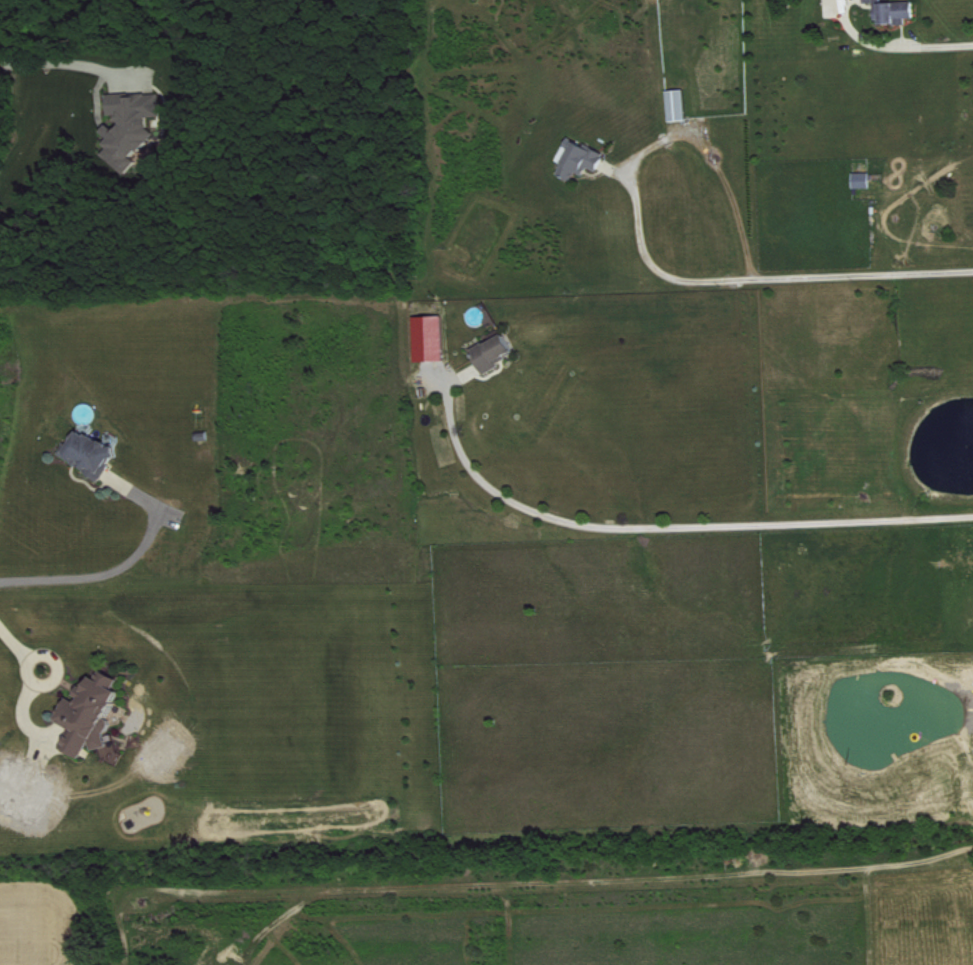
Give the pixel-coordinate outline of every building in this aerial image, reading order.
[(864,1),(874,1),(875,22),(906,20),(906,16),(914,16),(913,0),(884,0),(882,0),(864,0),(864,1)] [(870,170),(853,170),(854,186),(870,186),(870,170)] [(489,374),(523,356),(512,334),(477,351),(489,374)] [(65,456),(107,482),(114,471),(113,470),(125,453),(96,435),(99,431),(89,425),(76,446),(73,444),(65,456)] [(114,734),(116,732),(128,720),(132,711),(120,705),(126,694),(121,689),(126,680),(107,672),(106,674),(97,684),(94,690),(87,687),(83,697),(74,699),(64,721),(70,726),(77,729),(68,750),(89,759),(96,744),(101,750),(104,751),(112,759),(114,757),(121,761),(125,753),(120,748),(122,742),(114,734)]
